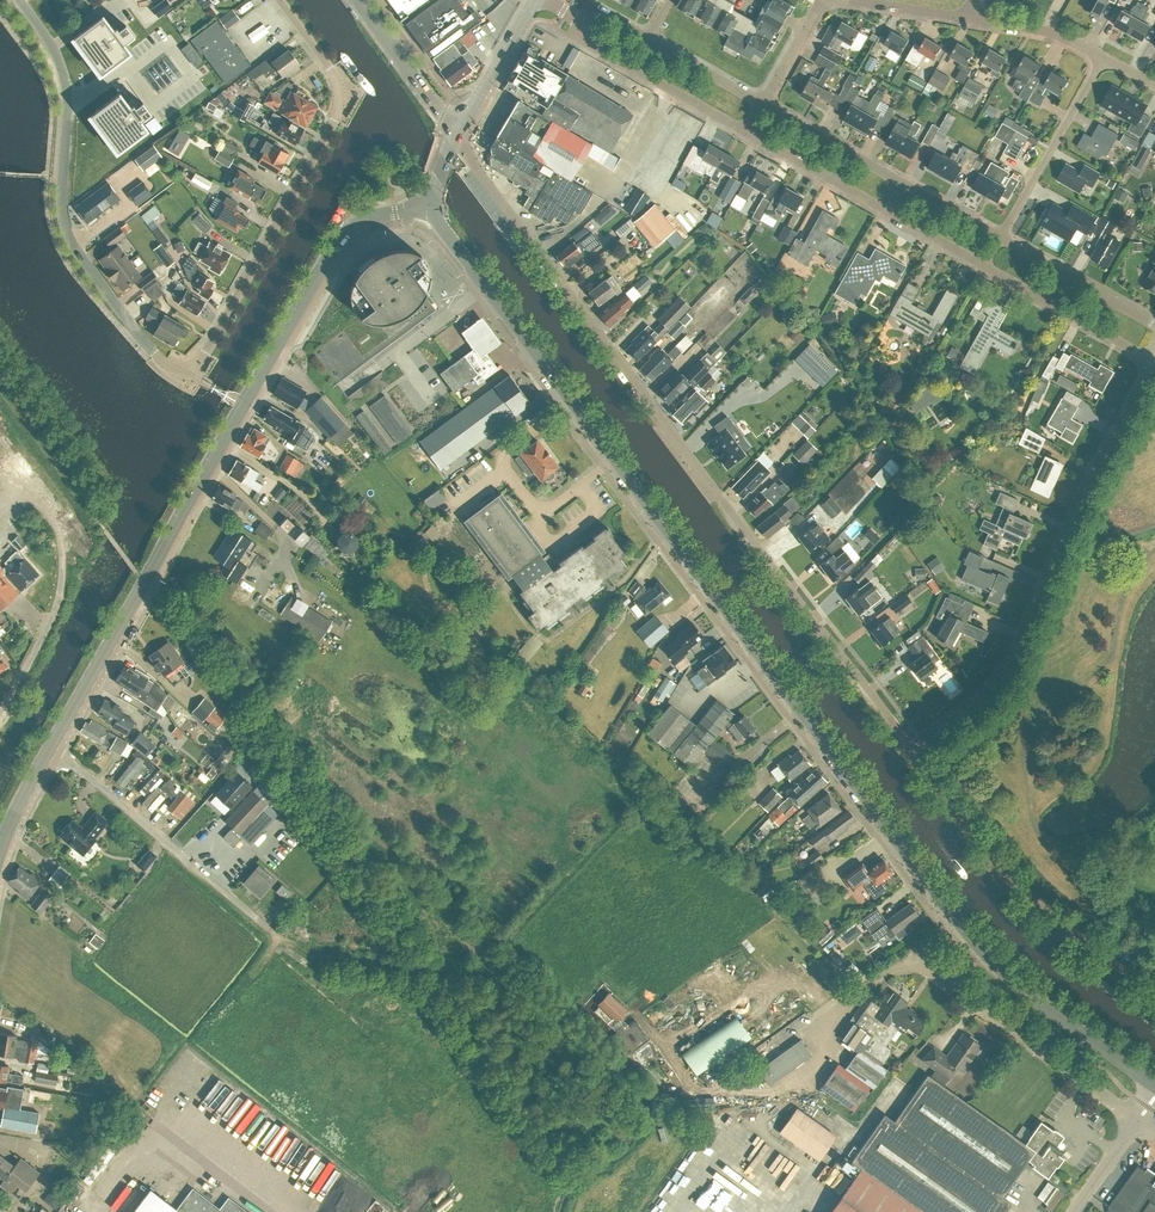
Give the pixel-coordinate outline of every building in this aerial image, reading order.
[(172,7),(167,0),(162,0),(151,8),(158,17),(172,7)] [(396,10),(402,17),(425,0),(389,0),(396,10)] [(402,17),(429,55),(481,17),(478,12),(481,10),(473,0),(425,0),(402,17)] [(640,11),(641,8),(651,14),(658,0),(621,0),(640,11)] [(794,6),(783,0),(767,0),(773,3),(759,28),(752,24),(747,34),(735,27),(741,17),(710,0),(682,0),(680,5),(732,34),(727,42),(753,57),(756,50),(766,55),(794,6)] [(1084,8),(1099,16),(1108,0),(1088,0),(1084,8)] [(1146,15),(1147,12),(1150,8),(1138,2),(1136,6),(1134,4),(1128,14),(1123,11),(1115,25),(1129,33),(1140,12),(1146,15)] [(226,28),(240,18),(233,8),(219,17),(226,28)] [(1150,13),(1147,12),(1146,15),(1140,12),(1129,33),(1142,40),(1150,26),(1150,25),(1151,23),(1146,21),(1150,13)] [(103,16),(74,37),(101,74),(133,50),(121,34),(128,28),(120,17),(109,25),(103,16)] [(250,65),(217,20),(191,39),(201,54),(203,53),(226,83),(250,65)] [(852,45),(859,32),(842,22),(839,28),(832,24),(830,28),(831,32),(825,43),(835,49),(841,39),(852,45)] [(466,48),(477,40),(470,30),(455,41),(464,54),(468,51),(466,48)] [(901,54),(908,41),(892,31),(884,44),(878,40),(872,51),(876,54),(880,49),(887,53),(890,48),(901,54)] [(873,33),(870,38),(876,41),(879,36),(873,33)] [(935,59),(942,47),(926,38),(919,50),(913,47),(906,60),(918,66),(925,54),(935,59)] [(455,41),(434,56),(443,68),(440,70),(448,80),(451,85),(455,83),(473,70),(472,69),(474,68),(472,66),(477,62),(468,51),(464,54),(455,41)] [(967,65),(974,52),(958,43),(951,56),(961,62),(958,67),(961,69),(955,79),(963,83),(972,69),(969,67),(969,66),(967,65)] [(824,46),(820,53),(837,63),(839,64),(844,57),(824,46)] [(569,68),(579,50),(573,47),(563,64),(569,68)] [(271,55),(248,72),(253,79),(262,72),(264,75),(275,66),(282,76),(299,63),(289,49),(274,60),(271,55)] [(1000,71),(1007,59),(990,49),(983,62),(993,68),(991,73),(999,78),(1002,72),(1000,71)] [(545,106),(565,74),(540,59),(539,62),(535,60),(535,59),(523,52),(506,80),(519,87),(538,98),(537,101),(545,106)] [(814,103),(822,88),(837,63),(820,53),(815,61),(826,68),(817,85),(810,81),(802,96),(814,103)] [(873,71),(880,58),(872,54),(865,66),(873,71)] [(1025,56),(1019,66),(1016,64),(1010,75),(1026,85),(1019,97),(1027,102),(1029,99),(1039,80),(1034,77),(1041,66),(1025,56)] [(931,73),(922,68),(912,86),(921,91),(931,73)] [(951,78),(936,69),(928,83),(943,91),(951,78)] [(1061,94),(1069,81),(1052,71),(1045,84),(1039,80),(1029,99),(1041,105),(1045,98),(1041,96),(1047,86),(1061,94)] [(565,74),(545,106),(546,107),(542,112),(552,118),(609,151),(632,115),(565,74)] [(959,95),(974,104),(984,86),(969,78),(959,95)] [(1132,122),(1128,129),(1141,137),(1152,118),(1143,113),(1148,106),(1132,97),(1112,85),(1110,88),(1102,101),(1101,104),(1109,109),(1117,113),(1122,116),(1132,122)] [(845,98),(850,90),(845,86),(840,95),(845,98)] [(850,90),(845,98),(853,102),(857,95),(860,90),(852,86),(850,90)] [(264,102),(305,125),(316,106),(303,98),(307,92),(297,87),(293,93),(290,91),(285,100),(281,97),(282,95),(274,90),(273,93),(270,91),(264,102)] [(827,111),(836,96),(822,88),(814,103),(827,111)] [(898,101),(902,93),(895,89),(891,97),(895,98),(894,100),(898,101)] [(223,92),(217,95),(222,104),(228,101),(223,92)] [(93,112),(88,116),(95,125),(97,123),(112,143),(110,145),(116,154),(121,150),(147,130),(141,121),(151,113),(142,102),(138,105),(135,107),(131,102),(128,104),(126,101),(120,93),(119,93),(93,113),(93,112)] [(876,94),(871,102),(857,127),(863,130),(861,133),(868,136),(869,134),(870,134),(880,115),(874,111),(875,109),(877,110),(883,98),(876,94)] [(863,97),(857,108),(852,105),(844,120),(850,123),(848,126),(855,129),(856,127),(857,127),(871,102),(863,97)] [(233,115),(244,122),(254,106),(244,100),(239,108),(238,107),(233,115)] [(518,100),(496,136),(571,180),(586,155),(613,170),(619,159),(593,144),(592,146),(551,121),(542,136),(529,128),(537,116),(540,117),(541,114),(518,100)] [(217,107),(210,104),(207,109),(214,113),(217,107)] [(993,120),(999,109),(989,104),(983,115),(993,120)] [(214,113),(213,114),(217,116),(222,115),(224,111),(217,107),(214,113)] [(295,142),(303,128),(274,112),(269,121),(279,127),(276,134),(286,139),(286,138),(295,142)] [(898,150),(913,125),(900,118),(886,144),(898,150)] [(912,158),(920,143),(913,140),(922,124),(915,120),(913,125),(898,150),(912,158)] [(1002,140),(1010,127),(1003,123),(995,136),(1002,140)] [(1091,137),(1084,133),(1077,146),(1099,159),(1101,154),(1106,156),(1119,135),(1099,123),(1091,137)] [(940,128),(933,124),(923,142),(929,146),(934,137),(940,128)] [(1009,144),(1017,130),(1010,127),(1002,140),(1009,144)] [(179,154),(190,134),(180,128),(168,148),(179,154)] [(1015,148),(1023,134),(1017,130),(1009,144),(1004,152),(1010,156),(1015,148)] [(1029,140),(1030,138),(1023,134),(1015,148),(1022,152),(1029,140)] [(1036,144),(1039,139),(1031,135),(1030,138),(1029,140),(1036,144)] [(258,161),(278,172),(279,171),(280,171),(284,165),(283,164),(284,162),(283,162),(288,153),(266,140),(265,142),(254,136),(249,145),(262,152),(258,161)] [(571,180),(496,136),(490,146),(492,155),(489,155),(490,166),(527,189),(524,193),(529,196),(523,207),(529,211),(528,213),(544,223),(545,221),(549,223),(554,216),(566,224),(575,210),(581,213),(593,193),(571,180)] [(939,140),(934,137),(929,146),(935,148),(939,140)] [(226,139),(220,149),(233,156),(239,147),(226,139)] [(1136,150),(1140,142),(1134,139),(1129,147),(1136,150)] [(715,168),(724,153),(708,144),(704,151),(693,145),(683,164),(702,175),(708,164),(715,168)] [(153,145),(134,159),(143,171),(162,157),(153,145)] [(1141,168),(1151,151),(1143,147),(1133,164),(1141,168)] [(968,175),(973,167),(977,159),(980,154),(972,149),(962,167),(955,163),(960,154),(954,151),(949,160),(937,153),(928,167),(931,169),(929,171),(940,176),(941,177),(942,175),(954,182),(960,171),(968,175)] [(214,159),(229,167),(234,158),(219,150),(214,159)] [(738,161),(724,153),(715,168),(709,179),(716,183),(722,172),(730,176),(738,161)] [(983,162),(977,159),(973,167),(978,170),(983,162)] [(985,194),(1001,167),(992,161),(984,175),(980,173),(972,187),(985,194)] [(1092,187),(1100,174),(1085,165),(1081,172),(1067,164),(1058,179),(1079,192),(1085,183),(1092,187)] [(1012,176),(1006,187),(1001,184),(1008,171),(1001,167),(985,194),(998,201),(1002,195),(1009,199),(1020,180),(1012,176)] [(229,183),(228,186),(255,201),(257,196),(261,198),(261,197),(264,197),(266,193),(265,189),(266,188),(253,181),(255,179),(237,169),(234,175),(232,175),(228,182),(229,183)] [(765,193),(772,181),(772,180),(771,178),(766,175),(764,176),(756,171),(753,175),(748,172),(743,181),(745,182),(737,194),(746,199),(753,186),(765,193)] [(191,181),(208,190),(213,182),(196,172),(191,181)] [(732,198),(741,182),(732,177),(723,193),(732,198)] [(678,188),(681,181),(675,178),(671,185),(678,188)] [(1113,189),(1116,183),(1110,179),(1106,185),(1113,189)] [(142,181),(126,193),(135,205),(152,193),(142,181)] [(75,206),(88,223),(120,199),(108,182),(75,206)] [(1145,197),(1153,196),(1151,187),(1143,188),(1145,197)] [(763,213),(778,221),(784,210),(792,215),(802,198),(785,188),(778,201),(772,198),(770,202),(763,213)] [(636,217),(649,197),(638,189),(624,210),(636,217)] [(1123,202),(1128,194),(1119,189),(1115,197),(1123,202)] [(344,210),(348,212),(350,210),(352,207),(352,204),(349,202),(352,198),(350,197),(352,193),(350,191),(340,207),(344,210)] [(1134,202),(1137,196),(1131,193),(1128,198),(1134,202)] [(247,226),(249,222),(249,219),(238,212),(239,210),(233,206),(236,201),(227,196),(224,201),(223,201),(214,218),(237,231),(240,226),(243,228),(243,227),(247,226)] [(759,221),(763,213),(770,202),(763,198),(752,217),(759,221)] [(609,202),(591,219),(599,227),(617,210),(609,202)] [(1086,233),(1095,218),(1073,205),(1069,212),(1054,204),(1042,225),(1070,241),(1077,228),(1086,233)] [(655,246),(675,230),(654,205),(634,221),(655,246)] [(154,206),(141,216),(147,224),(161,214),(154,206)] [(828,255),(826,258),(837,265),(847,247),(823,234),(828,226),(833,229),(839,220),(822,210),(802,245),(794,241),(786,254),(804,264),(814,247),(828,255)] [(212,227),(198,213),(192,221),(204,234),(212,227)] [(716,227),(720,220),(710,214),(706,222),(716,227)] [(1110,236),(1116,224),(1102,216),(1101,219),(1098,224),(1094,232),(1102,237),(1091,258),(1107,267),(1121,242),(1110,236)] [(621,237),(636,224),(631,218),(615,231),(621,237)] [(704,234),(710,228),(705,222),(699,227),(704,234)] [(125,223),(120,227),(125,233),(130,230),(125,223)] [(777,238),(788,245),(795,232),(784,226),(777,238)] [(110,248),(126,236),(119,227),(103,239),(110,248)] [(600,244),(592,234),(591,233),(575,245),(573,242),(566,247),(565,249),(556,255),(562,263),(564,262),(567,266),(576,259),(576,260),(589,251),(589,252),(600,244)] [(177,253),(185,251),(181,241),(174,243),(177,253)] [(224,263),(230,253),(210,241),(207,246),(199,242),(194,251),(202,256),(201,259),(211,265),(210,267),(219,272),(219,271),(222,270),(225,266),(224,263)] [(1135,251),(1142,251),(1142,242),(1134,242),(1135,251)] [(174,261),(161,243),(154,249),(163,261),(167,266),(173,262),(174,261)] [(751,253),(756,249),(752,243),(746,247),(751,253)] [(106,270),(110,275),(129,260),(118,246),(100,259),(107,269),(106,270)] [(425,294),(426,292),(427,291),(428,287),(429,283),(430,280),(430,278),(430,277),(430,273),(430,271),(430,269),(429,267),(429,265),(428,264),(427,262),(427,261),(425,259),(423,257),(422,256),(421,255),(417,253),(414,251),(410,250),(406,249),(402,249),(397,249),(392,250),(387,251),(383,253),(378,255),(374,257),(370,260),(368,262),(366,263),(365,265),(361,268),(358,272),(356,276),(353,281),(352,286),(350,291),(350,294),(350,298),(350,302),(351,305),(353,309),(355,312),(357,315),(360,317),(363,319),(367,321),(370,322),(374,323),(378,324),(382,323),(386,323),(389,322),(395,320),(400,318),(404,315),(409,312),(413,309),(417,305),(420,301),(422,300),(423,298),(424,296),(425,294)] [(897,280),(905,266),(874,249),(863,269),(851,263),(835,292),(853,303),(859,293),(863,295),(874,276),(877,278),(882,271),(897,280)] [(203,269),(195,264),(197,261),(188,256),(183,265),(191,270),(190,272),(192,273),(189,278),(194,280),(192,283),(201,288),(199,292),(208,297),(212,289),(209,287),(213,281),(200,274),(203,269)] [(141,275),(129,260),(110,275),(114,280),(115,279),(123,289),(141,275)] [(159,279),(165,274),(157,263),(151,268),(159,279)] [(1143,285),(1154,292),(1154,264),(1143,285)] [(152,271),(137,283),(144,292),(159,280),(152,271)] [(646,274),(633,285),(639,292),(652,281),(646,274)] [(598,306),(621,288),(611,275),(588,292),(598,306)] [(157,283),(146,291),(153,300),(164,292),(157,283)] [(178,286),(173,295),(183,301),(181,304),(198,314),(205,302),(189,292),(188,293),(183,290),(185,287),(180,284),(178,286)] [(724,297),(728,292),(721,286),(718,291),(717,292),(724,297)] [(751,286),(738,299),(744,305),(757,292),(751,286)] [(800,289),(796,296),(802,299),(806,293),(800,289)] [(941,325),(957,296),(946,290),(931,317),(921,311),(922,308),(917,305),(915,307),(910,304),(912,302),(899,295),(888,315),(928,337),(936,322),(941,325)] [(337,383),(337,384),(338,384),(373,358),(439,309),(426,292),(425,294),(424,296),(423,298),(422,300),(420,301),(417,305),(413,309),(409,312),(404,315),(400,318),(395,320),(389,322),(386,323),(382,323),(378,324),(374,323),(370,322),(367,321),(363,319),(360,317),(313,352),(337,383)] [(615,301),(614,301),(599,314),(603,320),(603,322),(606,325),(608,325),(609,327),(625,313),(628,310),(628,309),(628,307),(634,303),(625,292),(615,301)] [(644,353),(689,307),(679,297),(658,319),(661,323),(653,331),(647,326),(632,341),(633,342),(626,350),(635,360),(643,352),(644,353)] [(1011,352),(1017,341),(992,326),(1002,308),(986,299),(979,312),(972,308),(968,314),(983,323),(959,367),(971,374),(987,345),(988,346),(991,341),(1011,352)] [(186,326),(152,306),(145,319),(153,323),(152,326),(156,328),(153,334),(174,346),(179,337),(183,339),(189,328),(185,326),(186,326)] [(825,327),(835,324),(831,312),(821,315),(825,327)] [(679,320),(667,333),(674,340),(686,327),(679,320)] [(462,334),(472,349),(478,357),(484,353),(491,348),(497,344),(480,321),(474,325),(462,334)] [(801,335),(796,330),(791,335),(796,340),(801,335)] [(809,342),(795,359),(825,386),(841,369),(823,353),(822,354),(809,342)] [(661,372),(682,352),(675,345),(667,354),(659,347),(649,357),(650,358),(639,369),(650,380),(660,370),(661,372)] [(957,359),(960,349),(951,346),(948,356),(957,359)] [(477,384),(497,369),(484,353),(478,357),(472,349),(439,374),(453,392),(472,378),(477,384)] [(1058,360),(1054,367),(1060,371),(1063,366),(1090,381),(1087,385),(1088,386),(1088,385),(1100,392),(1100,393),(1112,373),(1113,373),(1104,367),(1104,368),(1102,371),(1097,368),(1099,365),(1096,369),(1069,354),(1068,356),(1062,353),(1058,360)] [(1047,364),(1041,376),(1047,380),(1054,367),(1058,360),(1052,357),(1047,364)] [(700,359),(682,376),(676,369),(665,380),(668,382),(657,392),(667,403),(675,395),(677,397),(690,384),(693,386),(704,375),(710,369),(700,359)] [(715,379),(707,372),(696,383),(704,391),(715,379)] [(440,468),(529,403),(509,375),(419,441),(420,443),(405,454),(430,487),(446,476),(440,468)] [(1056,384),(1076,390),(1078,380),(1058,375),(1056,384)] [(297,407),(297,406),(305,410),(305,411),(330,438),(345,424),(321,397),(314,403),(303,397),(306,392),(282,378),(273,394),(297,407)] [(753,383),(747,378),(742,382),(748,388),(753,383)] [(1032,398),(1040,401),(1046,383),(1039,380),(1032,398)] [(937,391),(933,384),(906,402),(910,409),(916,405),(913,402),(929,392),(931,395),(937,391)] [(693,415),(707,401),(693,387),(669,412),(681,424),(691,414),(693,415)] [(380,405),(388,399),(385,394),(377,400),(380,405)] [(1074,414),(1077,407),(1060,398),(1046,424),(1061,433),(1059,436),(1071,443),(1082,425),(1070,418),(1068,422),(1061,418),(1066,409),(1074,414)] [(392,404),(388,399),(380,405),(384,410),(392,404)] [(373,411),(380,405),(377,400),(369,406),(373,411)] [(896,415),(900,406),(889,400),(885,410),(896,415)] [(388,415),(395,409),(392,404),(384,410),(388,415)] [(376,415),(384,410),(380,405),(373,411),(376,415)] [(281,437),(293,444),(303,427),(291,420),(269,407),(261,419),(271,425),(270,427),(282,435),(281,437)] [(399,414),(395,409),(388,415),(391,419),(399,414)] [(359,421),(367,415),(364,410),(356,416),(359,421)] [(380,420),(388,415),(384,410),(376,415),(380,420)] [(395,424),(402,419),(399,414),(391,419),(395,424)] [(811,419),(807,422),(799,414),(791,423),(803,434),(808,438),(816,430),(814,429),(817,425),(811,419)] [(363,425),(371,420),(367,415),(359,421),(363,425)] [(391,419),(388,415),(380,420),(383,425),(391,419)] [(749,446),(743,437),(735,443),(726,431),(734,425),(727,416),(714,426),(720,434),(709,442),(708,443),(709,443),(717,453),(717,454),(719,456),(718,456),(719,457),(727,467),(726,467),(727,468),(728,467),(743,455),(744,455),(744,454),(743,454),(742,452),(749,446)] [(395,424),(391,419),(383,425),(387,430),(395,424)] [(406,423),(402,419),(395,424),(398,429),(406,423)] [(366,430),(374,424),(371,420),(363,425),(366,430)] [(402,434),(410,428),(406,423),(398,429),(402,434)] [(370,435),(378,429),(374,424),(366,430),(370,435)] [(398,429),(395,424),(387,430),(391,435),(398,429)] [(413,433),(410,428),(402,434),(405,439),(413,433)] [(1018,444),(1038,453),(1044,439),(1026,428),(1018,444)] [(265,445),(269,438),(254,429),(252,434),(248,432),(241,445),(259,456),(265,445)] [(374,440),(381,434),(378,429),(370,435),(374,440)] [(402,434),(398,429),(391,435),(394,440),(402,434)] [(377,445),(385,439),(381,434),(374,440),(377,445)] [(405,439),(402,434),(394,440),(398,444),(405,439)] [(381,450),(389,444),(385,439),(377,445),(381,450)] [(807,439),(792,455),(803,465),(817,450),(807,439)] [(515,459),(522,470),(528,465),(539,479),(541,477),(544,481),(549,482),(554,478),(555,473),(552,469),(556,466),(537,441),(520,453),(521,454),(515,459)] [(392,449),(389,444),(381,450),(384,454),(392,449)] [(279,468),(296,477),(303,464),(299,462),(300,461),(287,454),(279,468)] [(1047,496),(1059,471),(1054,468),(1056,463),(1045,457),(1031,489),(1047,496)] [(243,463),(237,460),(228,474),(256,490),(259,492),(263,485),(254,480),(259,472),(247,465),(244,462),(243,463)] [(751,491),(769,471),(758,460),(732,487),(742,497),(749,490),(751,491)] [(883,466),(871,478),(881,488),(893,475),(883,466)] [(902,470),(889,482),(897,491),(911,479),(902,470)] [(771,504),(784,492),(788,488),(783,484),(780,484),(778,487),(774,482),(762,493),(760,491),(745,506),(754,515),(761,509),(764,509),(770,503),(771,504)] [(238,511),(243,501),(235,497),(236,495),(217,484),(211,495),(212,496),(211,498),(221,504),(220,505),(226,508),(227,507),(229,508),(230,506),(238,511)] [(809,497),(815,493),(809,486),(804,491),(809,497)] [(431,509),(447,498),(439,488),(423,499),(431,509)] [(256,490),(252,498),(256,500),(260,493),(259,492),(256,490)] [(996,550),(1001,538),(1019,545),(1022,537),(1025,538),(1032,523),(1011,513),(1017,500),(999,492),(994,503),(1002,507),(998,516),(1005,519),(1001,528),(983,519),(979,529),(988,533),(983,544),(996,550)] [(498,495),(467,518),(511,577),(511,576),(522,590),(551,568),(552,567),(550,564),(554,561),(549,554),(545,557),(498,495)] [(756,526),(758,528),(766,538),(784,524),(785,526),(791,522),(794,526),(803,519),(798,512),(789,519),(787,517),(791,513),(790,512),(799,506),(792,496),(783,503),(784,504),(756,526)] [(819,505),(830,518),(841,510),(829,496),(819,505)] [(302,501),(287,499),(285,510),(296,512),(297,509),(300,510),(302,501)] [(302,544),(310,536),(303,529),(302,530),(299,527),(298,528),(287,518),(280,525),(301,545),(302,544)] [(798,537),(809,551),(819,543),(820,545),(829,538),(816,522),(807,529),(808,529),(798,537)] [(266,539),(272,530),(264,524),(258,533),(266,539)] [(442,533),(432,524),(424,533),(434,542),(442,533)] [(237,561),(251,539),(232,527),(213,557),(225,565),(221,572),(236,582),(246,566),(237,561)] [(551,568),(522,590),(519,592),(533,611),(527,615),(537,629),(543,624),(545,627),(569,609),(567,607),(578,599),(579,601),(603,583),(601,581),(612,573),(614,575),(626,566),(619,557),(624,553),(611,535),(613,534),(608,528),(606,529),(605,528),(593,537),(594,539),(584,547),(582,545),(559,562),(560,565),(553,571),(551,568)] [(879,537),(869,528),(863,535),(873,544),(879,537)] [(352,552),(358,545),(358,536),(351,531),(342,531),(337,538),(337,547),(344,552),(352,552)] [(311,534),(310,536),(302,544),(320,560),(319,561),(327,567),(332,561),(325,555),(329,550),(311,534)] [(17,535),(11,541),(20,550),(26,545),(17,535)] [(844,571),(853,564),(841,547),(844,545),(837,536),(826,548),(832,555),(819,564),(832,581),(844,571)] [(428,551),(432,546),(422,537),(417,541),(428,551)] [(15,596),(21,590),(21,591),(39,574),(17,550),(9,557),(4,562),(7,564),(2,569),(0,567),(0,579),(15,596)] [(999,602),(1009,579),(997,573),(996,577),(977,569),(983,557),(969,551),(963,563),(967,565),(961,579),(968,582),(969,578),(982,583),(980,587),(989,591),(987,597),(999,602)] [(859,583),(882,559),(877,554),(854,578),(859,583)] [(935,573),(945,565),(937,556),(928,563),(935,573)] [(915,579),(925,578),(925,568),(915,569),(915,579)] [(935,593),(940,589),(933,577),(927,581),(935,593)] [(15,596),(0,579),(0,609),(15,596)] [(644,614),(661,601),(664,605),(673,598),(658,581),(646,592),(642,588),(643,587),(637,582),(628,592),(634,598),(637,600),(634,602),(644,614)] [(858,590),(857,589),(845,598),(857,613),(868,605),(870,607),(882,597),(869,581),(858,590)] [(916,595),(927,587),(923,581),(912,588),(916,595)] [(321,640),(332,623),(272,584),(261,601),(321,640)] [(964,622),(955,618),(963,599),(949,593),(947,597),(945,596),(942,603),(952,608),(950,614),(937,638),(951,645),(958,630),(983,641),(987,632),(964,622)] [(906,594),(890,606),(895,613),(911,602),(906,594)] [(620,614),(625,608),(620,603),(614,609),(620,614)] [(900,631),(894,623),(889,617),(870,631),(877,639),(874,641),(879,647),(882,645),(882,646),(893,637),(893,636),(900,631)] [(683,652),(703,635),(692,622),(675,637),(677,639),(664,649),(675,662),(685,654),(683,652)] [(524,665),(543,643),(533,634),(514,656),(524,665)] [(936,668),(925,653),(928,651),(919,638),(908,646),(918,659),(909,665),(920,679),(936,668)] [(160,670),(160,669),(164,675),(174,667),(177,671),(179,670),(185,678),(191,674),(183,667),(185,665),(169,642),(163,646),(150,656),(156,664),(155,664),(155,665),(154,666),(154,668),(155,669),(157,670),(158,670),(159,670),(160,670)] [(724,670),(735,662),(723,645),(712,654),(702,661),(705,665),(696,672),(706,685),(725,672),(724,670)] [(659,670),(662,663),(652,658),(649,664),(659,670)] [(143,687),(161,702),(169,691),(148,679),(149,677),(139,671),(138,673),(124,665),(120,673),(143,687)] [(148,712),(158,719),(161,714),(156,711),(161,702),(143,687),(120,673),(114,681),(128,690),(127,692),(136,697),(142,701),(138,708),(147,714),(148,712)] [(662,701),(674,682),(665,676),(653,696),(662,701)] [(584,695),(589,688),(583,683),(578,691),(584,695)] [(104,699),(97,712),(114,722),(112,727),(126,735),(134,721),(120,713),(122,710),(104,699)] [(744,737),(755,729),(744,715),(739,719),(733,714),(733,713),(716,700),(695,725),(670,705),(647,734),(666,749),(668,748),(671,750),(684,734),(686,737),(673,752),(684,761),(691,766),(703,750),(729,719),(734,723),(727,728),(738,741),(744,737)] [(213,710),(205,718),(217,728),(223,720),(213,710)] [(80,731),(101,743),(108,730),(91,720),(89,724),(85,722),(80,731)] [(184,732),(176,726),(171,731),(179,738),(184,732)] [(147,756),(156,744),(141,732),(132,744),(137,748),(147,756)] [(115,735),(108,748),(120,754),(127,742),(115,735)] [(733,755),(714,739),(704,752),(724,767),(733,755)] [(156,764),(147,757),(147,756),(137,748),(132,754),(135,757),(115,782),(122,788),(131,777),(135,780),(146,766),(151,770),(156,764)] [(789,780),(809,765),(799,750),(790,757),(789,755),(777,764),(789,780)] [(207,774),(212,778),(223,765),(219,761),(207,774)] [(148,804),(160,791),(155,787),(166,775),(159,768),(140,788),(148,795),(143,800),(148,804)] [(778,826),(796,810),(794,807),(796,805),(792,799),(808,784),(810,785),(820,775),(814,769),(805,777),(806,778),(798,785),(797,783),(792,787),(792,788),(786,793),(789,796),(777,807),(777,808),(769,816),(778,826)] [(216,794),(232,808),(252,786),(236,772),(216,794)] [(796,810),(827,782),(820,775),(810,785),(808,784),(792,799),(796,805),(794,807),(796,810)] [(167,795),(166,797),(168,799),(169,797),(171,798),(175,793),(173,791),(176,788),(172,786),(174,783),(169,779),(161,789),(166,794),(167,795)] [(772,787),(758,802),(767,811),(781,796),(772,787)] [(225,821),(239,834),(238,834),(246,842),(275,811),(253,790),(225,821)] [(181,791),(167,809),(180,819),(194,801),(181,791)] [(828,825),(825,821),(840,810),(828,794),(807,810),(810,814),(803,819),(809,828),(816,823),(819,826),(815,829),(818,833),(828,825)] [(60,835),(83,854),(96,839),(95,838),(108,821),(96,811),(83,828),(73,820),(60,835)] [(291,811),(283,820),(292,829),(301,820),(291,811)] [(844,827),(854,819),(847,811),(818,833),(809,840),(816,849),(829,840),(830,841),(846,829),(844,827)] [(149,849),(136,864),(144,871),(157,855),(149,849)] [(814,864),(823,857),(817,850),(809,857),(814,864)] [(866,871),(861,864),(843,877),(853,891),(871,878),(873,881),(867,885),(874,895),(884,888),(880,882),(893,873),(892,872),(892,870),(891,868),(888,867),(883,859),(866,871)] [(243,883),(260,898),(276,879),(259,865),(243,883)] [(60,866),(52,876),(62,884),(70,874),(60,866)] [(20,891),(18,893),(27,899),(41,881),(32,874),(31,876),(20,868),(18,871),(17,870),(10,880),(11,881),(9,883),(20,891)] [(777,888),(791,878),(786,870),(771,880),(777,888)] [(282,884),(278,889),(276,892),(288,901),(289,900),(294,894),(282,884)] [(777,893),(764,884),(757,891),(765,901),(777,893)] [(42,890),(31,907),(41,914),(52,897),(42,890)] [(906,922),(917,914),(917,911),(914,907),(910,904),(887,922),(877,909),(861,921),(866,929),(867,928),(875,940),(885,933),(889,939),(894,935),(898,940),(910,931),(910,928),(906,922)] [(855,922),(841,935),(848,943),(862,931),(855,922)] [(821,945),(834,933),(826,925),(814,937),(821,945)] [(90,941),(99,948),(105,939),(97,932),(90,941)] [(1104,976),(1081,959),(1076,966),(1099,983),(1104,976)] [(610,991),(600,1002),(617,1019),(628,1008),(610,991)] [(883,1062),(891,1051),(890,1051),(891,1049),(885,1045),(896,1029),(903,1033),(907,1028),(916,1034),(926,1020),(905,1006),(907,1003),(895,995),(892,992),(885,1001),(883,999),(878,1005),(867,997),(837,1037),(857,1051),(844,1069),(837,1064),(820,1087),(852,1110),(867,1090),(869,1086),(874,1089),(888,1070),(880,1064),(881,1063),(882,1063),(883,1062)] [(1144,1004),(1139,1011),(1154,1023),(1154,1012),(1144,1004)] [(684,1053),(698,1074),(753,1035),(738,1014),(684,1053)] [(43,1033),(43,1036),(47,1039),(52,1034),(46,1029),(43,1033)] [(35,1050),(37,1040),(27,1039),(26,1042),(16,1040),(17,1036),(0,1033),(0,1044),(35,1050)] [(963,1071),(975,1054),(977,1053),(979,1052),(980,1050),(981,1048),(980,1046),(981,1046),(963,1033),(946,1057),(933,1048),(934,1048),(933,1047),(922,1059),(935,1069),(930,1076),(943,1085),(948,1078),(949,1078),(957,1066),(963,1071)] [(768,1086),(811,1056),(799,1039),(756,1069),(768,1086)] [(924,1056),(932,1044),(927,1040),(918,1052),(924,1056)] [(33,1064),(35,1050),(0,1044),(0,1055),(13,1058),(14,1055),(23,1056),(23,1062),(33,1064)] [(35,1082),(56,1086),(58,1074),(48,1073),(49,1065),(38,1063),(35,1082)] [(661,1086),(664,1082),(644,1063),(640,1066),(661,1086)] [(22,1084),(23,1076),(9,1074),(10,1068),(0,1066),(0,1081),(22,1084)] [(1029,1160),(1034,1164),(1032,1166),(1048,1178),(1056,1166),(1057,1167),(1064,1158),(1058,1154),(1062,1149),(1057,1145),(1064,1135),(1054,1128),(1053,1130),(1041,1121),(1029,1137),(1029,1138),(1026,1143),(943,1085),(930,1076),(927,1074),(894,1121),(884,1114),(859,1149),(854,1145),(848,1153),(854,1157),(851,1161),(861,1167),(829,1211),(1005,1211),(1011,1203),(1002,1198),(1029,1160)] [(36,1132),(39,1113),(20,1109),(24,1089),(7,1086),(7,1088),(0,1087),(0,1107),(4,1108),(1,1125),(36,1132)] [(208,1118),(226,1094),(221,1090),(203,1114),(208,1118)] [(779,1132),(819,1160),(836,1135),(797,1107),(779,1132)] [(113,1145),(118,1148),(130,1131),(125,1128),(113,1145)] [(312,1151),(300,1173),(313,1180),(317,1173),(325,1177),(320,1185),(327,1189),(333,1180),(337,1182),(344,1170),(312,1151)] [(11,1193),(20,1180),(29,1186),(39,1173),(20,1159),(14,1167),(0,1156),(0,1176),(4,1180),(0,1185),(11,1193)] [(1137,1168),(1131,1176),(1131,1175),(1124,1184),(1125,1185),(1109,1209),(1113,1211),(1154,1211),(1154,1180),(1137,1168)] [(1050,1211),(1064,1193),(1058,1189),(1058,1188),(1053,1185),(1047,1181),(1036,1197),(1047,1204),(1044,1208),(1050,1211)] [(72,1195),(79,1200),(87,1190),(80,1184),(72,1195)] [(441,1210),(454,1199),(444,1187),(431,1198),(441,1210)] [(56,1210),(65,1197),(54,1188),(44,1200),(56,1210)] [(134,1211),(247,1211),(228,1198),(219,1210),(193,1189),(177,1210),(151,1190),(134,1211)]
